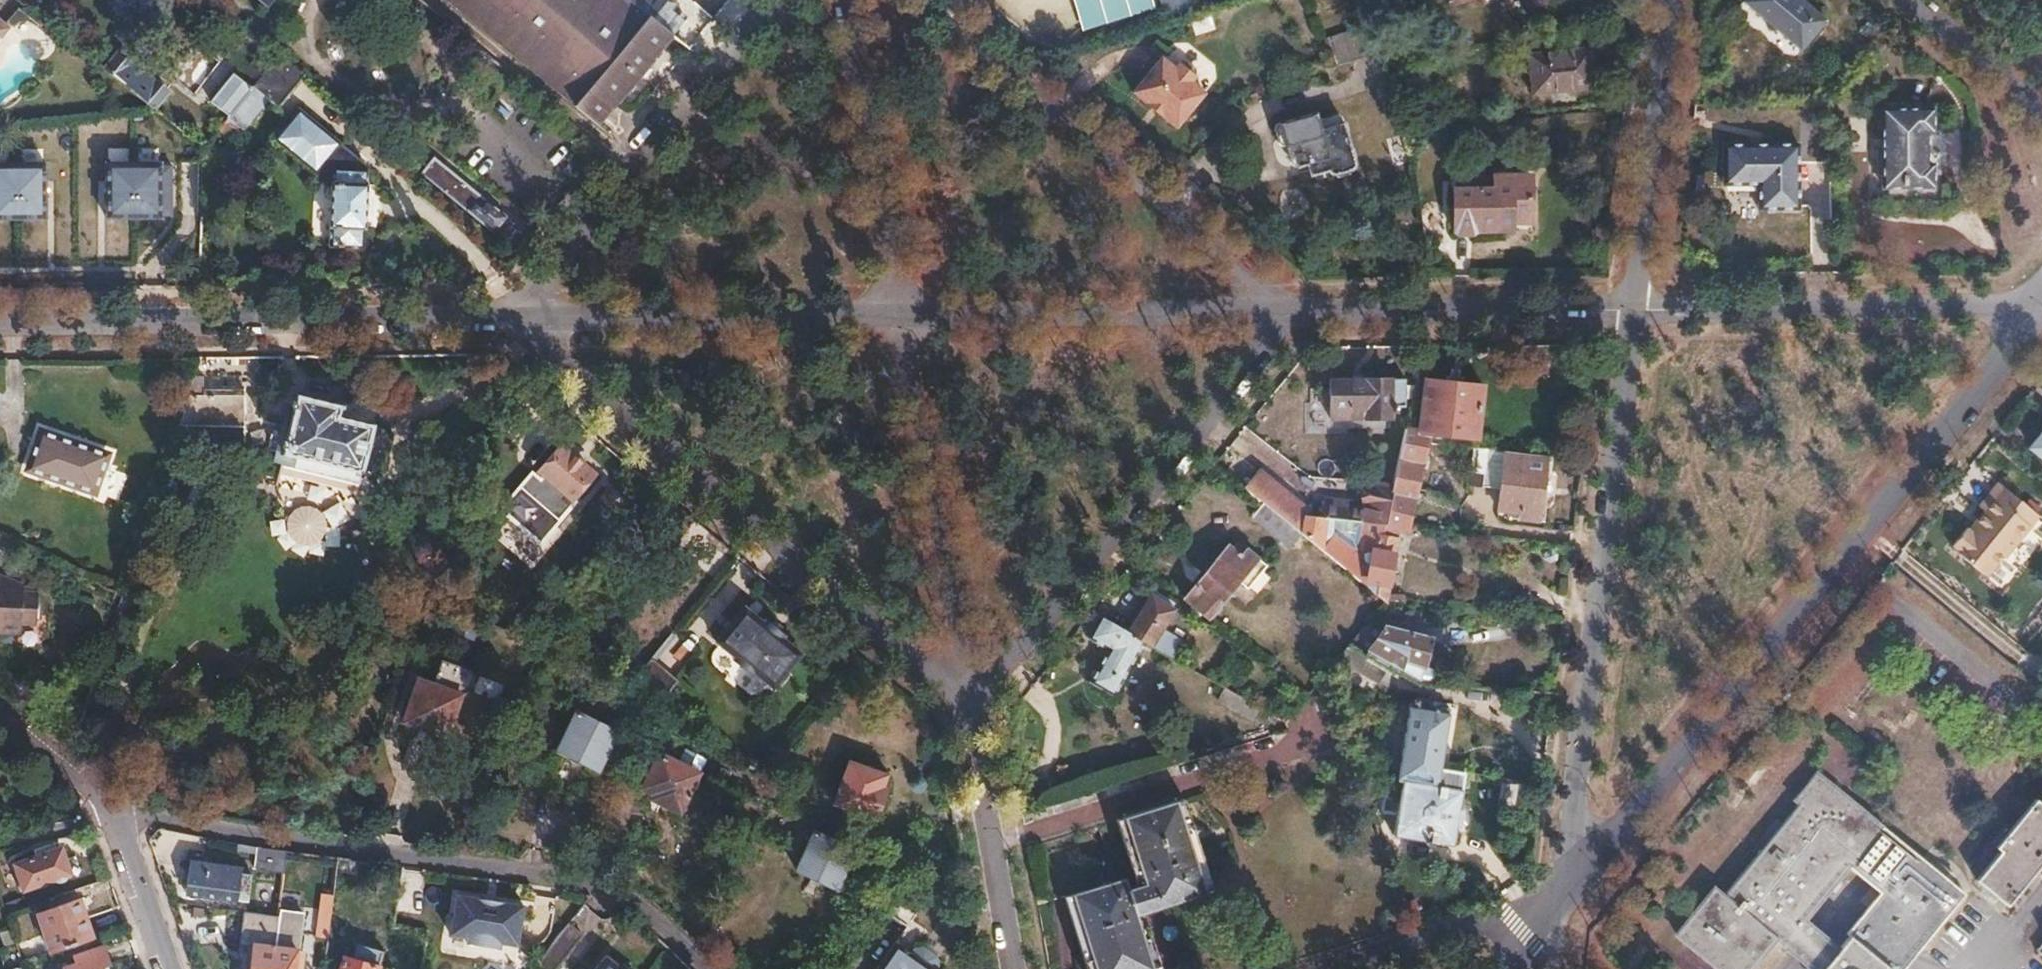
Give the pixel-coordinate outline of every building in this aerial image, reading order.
[(597,123),(671,34),(630,0),(447,0),(597,123)] [(671,34),(684,19),(675,11),(676,9),(666,0),(630,0),(671,34)] [(1151,10),(1148,0),(1069,0),(1078,30),(1151,10)] [(1161,12),(1191,3),(1190,0),(1157,0),(1161,12)] [(1358,27),(1370,23),(1363,0),(1350,0),(1358,27)] [(1743,1),(1802,49),(1827,20),(1806,2),(1803,0),(1744,0),(1743,1)] [(9,29),(0,21),(0,40),(9,29)] [(1358,27),(1341,32),(1349,62),(1379,53),(1370,23),(1358,27)] [(1341,32),(1327,37),(1336,66),(1349,62),(1341,32)] [(1588,49),(1529,55),(1533,93),(1592,86),(1588,49)] [(121,53),(108,69),(154,107),(167,91),(155,81),(154,84),(131,65),(132,63),(121,53)] [(251,89),(228,118),(242,129),(267,98),(278,107),(304,76),(279,55),(251,89)] [(1159,58),(1130,93),(1175,129),(1203,93),(1189,81),(1193,75),(1193,69),(1184,62),(1177,62),(1172,68),(1159,58)] [(232,74),(210,102),(228,118),(251,89),(232,74)] [(1932,108),(1883,109),(1883,189),(1933,188),(1933,163),(1927,164),(1927,132),(1932,132),(1932,108)] [(300,114),(279,140),(314,169),(316,167),(334,168),(329,247),(364,248),(368,169),(355,169),(355,159),(300,114)] [(1315,114),(1272,127),(1283,169),(1326,157),(1315,114)] [(1723,145),(1722,185),(1758,185),(1758,209),(1798,209),(1798,145),(1723,145)] [(1395,173),(1410,159),(1400,148),(1385,161),(1395,173)] [(435,157),(421,174),(493,233),(507,216),(435,157)] [(96,160),(96,233),(177,232),(176,159),(96,160)] [(0,166),(0,220),(43,220),(39,165),(0,166)] [(1493,187),(1454,187),(1455,230),(1513,230),(1513,221),(1532,220),(1532,173),(1493,173),(1493,187)] [(1532,220),(1513,221),(1513,230),(1532,230),(1532,220)] [(1427,378),(1419,433),(1427,434),(1476,439),(1482,384),(1427,378)] [(1331,383),(1330,408),(1348,407),(1348,415),(1390,415),(1390,408),(1405,408),(1405,379),(1367,379),(1366,382),(1331,383)] [(189,391),(178,425),(247,424),(246,387),(204,387),(204,391),(189,391)] [(298,393),(283,450),(361,472),(362,468),(371,471),(383,468),(392,436),(382,428),(373,425),(374,422),(339,413),(342,405),(298,393)] [(40,427),(28,466),(96,488),(109,448),(40,427)] [(1392,488),(1384,526),(1406,530),(1407,529),(1425,444),(1427,434),(1419,433),(1405,432),(1392,488)] [(2030,449),(2041,459),(2041,434),(2030,449)] [(1472,448),(1468,474),(1481,475),(1479,487),(1498,489),(1495,511),(1516,513),(1516,520),(1536,522),(1543,455),(1472,448)] [(558,451),(542,471),(570,495),(586,475),(558,451)] [(621,456),(610,470),(619,477),(630,464),(621,456)] [(1257,474),(1244,489),(1261,504),(1300,535),(1305,519),(1306,514),(1257,474)] [(1955,546),(1953,549),(1984,575),(2002,553),(2005,555),(2039,515),(1999,482),(1977,507),(1983,512),(1967,531),(1965,529),(1953,544),(1955,546)] [(1325,507),(1323,521),(1332,521),(1384,526),(1392,488),(1373,484),(1367,490),(1365,505),(1359,504),(1358,510),(1325,507)] [(605,491),(598,499),(606,505),(612,497),(605,491)] [(612,497),(606,505),(617,515),(624,507),(612,497)] [(1261,504),(1251,517),(1289,549),(1300,535),(1261,504)] [(297,505),(281,529),(310,549),(327,525),(297,505)] [(1305,519),(1300,535),(1304,538),(1384,604),(1395,541),(1368,537),(1363,561),(1330,535),(1332,521),(1323,521),(1305,519)] [(1226,545),(1183,598),(1208,618),(1239,580),(1252,590),(1270,567),(1249,549),(1242,558),(1226,545)] [(23,632),(23,623),(37,624),(38,593),(25,592),(25,585),(0,575),(0,630),(23,632)] [(1149,592),(1126,631),(1144,642),(1175,659),(1180,650),(1172,645),(1176,640),(1160,631),(1174,607),(1170,605),(1172,601),(1153,589),(1151,593),(1149,592)] [(1106,604),(1099,616),(1123,630),(1130,618),(1106,604)] [(764,622),(745,606),(716,641),(735,657),(734,658),(753,675),(755,673),(774,689),(802,654),(784,638),(785,636),(766,620),(764,622)] [(1091,611),(1086,617),(1095,623),(1086,638),(1108,650),(1090,681),(1114,695),(1144,642),(1126,631),(1123,630),(1099,616),(1091,611)] [(1367,624),(1350,646),(1365,655),(1383,634),(1382,627),(1367,624)] [(1383,634),(1365,655),(1386,666),(1417,684),(1426,667),(1428,668),(1445,639),(1382,627),(1383,634)] [(651,658),(660,664),(676,638),(667,633),(651,658)] [(1527,636),(1505,633),(1501,667),(1522,670),(1527,636)] [(1350,646),(1328,672),(1329,674),(1339,683),(1351,668),(1377,682),(1386,666),(1365,655),(1350,646)] [(415,680),(404,723),(448,733),(458,691),(465,687),(468,673),(464,666),(434,658),(428,683),(415,680)] [(649,659),(625,688),(657,704),(676,681),(649,659)] [(849,661),(834,679),(840,684),(855,666),(849,661)] [(1224,687),(1216,701),(1252,721),(1260,708),(1224,687)] [(1409,704),(1396,780),(1401,781),(1437,786),(1439,769),(1449,711),(1428,707),(1429,701),(1418,699),(1417,705),(1409,704)] [(573,710),(554,749),(593,767),(612,729),(573,710)] [(653,749),(636,784),(648,789),(646,794),(675,807),(694,768),(653,749)] [(850,758),(833,800),(874,816),(884,789),(879,787),(885,772),(850,758)] [(1401,781),(1393,835),(1452,844),(1454,828),(1459,828),(1462,810),(1457,809),(1463,773),(1439,769),(1437,786),(1401,781)] [(1677,935),(1718,968),(1749,968),(1773,939),(1782,946),(1804,920),(1850,863),(1882,824),(1816,773),(1794,800),(1799,804),(1724,897),(1714,889),(1677,935)] [(1975,882),(2005,907),(2041,863),(2041,801),(2039,804),(2035,800),(1995,848),(2000,852),(1975,882)] [(1072,894),(1094,968),(1153,968),(1156,968),(1136,902),(1150,897),(1154,910),(1208,893),(1181,802),(1123,819),(1144,887),(1129,891),(1125,879),(1072,894)] [(1964,886),(1882,824),(1850,863),(1880,887),(1835,942),(1817,968),(1895,968),(1964,886)] [(814,827),(795,865),(835,884),(853,846),(814,827)] [(62,848),(15,864),(24,890),(53,880),(57,883),(62,883),(67,880),(70,874),(80,870),(75,857),(66,860),(62,848)] [(258,848),(255,871),(284,874),(286,852),(258,848)] [(192,860),(187,894),(247,900),(251,873),(240,872),(241,866),(192,860)] [(872,968),(930,968),(933,965),(931,957),(925,953),(916,954),(928,937),(914,927),(927,909),(896,887),(879,911),(902,926),(872,968)] [(524,905),(456,894),(450,934),(467,937),(466,942),(499,947),(500,942),(517,945),(524,905)] [(80,900),(39,914),(51,951),(93,937),(80,900)] [(272,968),(302,968),(304,952),(298,951),(302,913),(279,911),(279,916),(272,968)] [(222,938),(245,940),(244,943),(254,945),(251,968),(272,968),(279,916),(242,912),(240,925),(224,924),(222,938)] [(1782,946),(1811,968),(1817,968),(1835,942),(1804,920),(1782,946)] [(11,930),(1,934),(5,946),(16,942),(11,930)] [(650,953),(667,968),(688,968),(690,967),(662,940),(650,953)] [(341,968),(376,968),(382,948),(359,942),(354,959),(344,957),(341,968)] [(111,967),(104,948),(75,958),(77,964),(64,968),(104,968),(111,967)] [(25,960),(28,968),(39,968),(49,965),(45,953),(25,960)] [(602,955),(590,968),(619,968),(602,955)]
